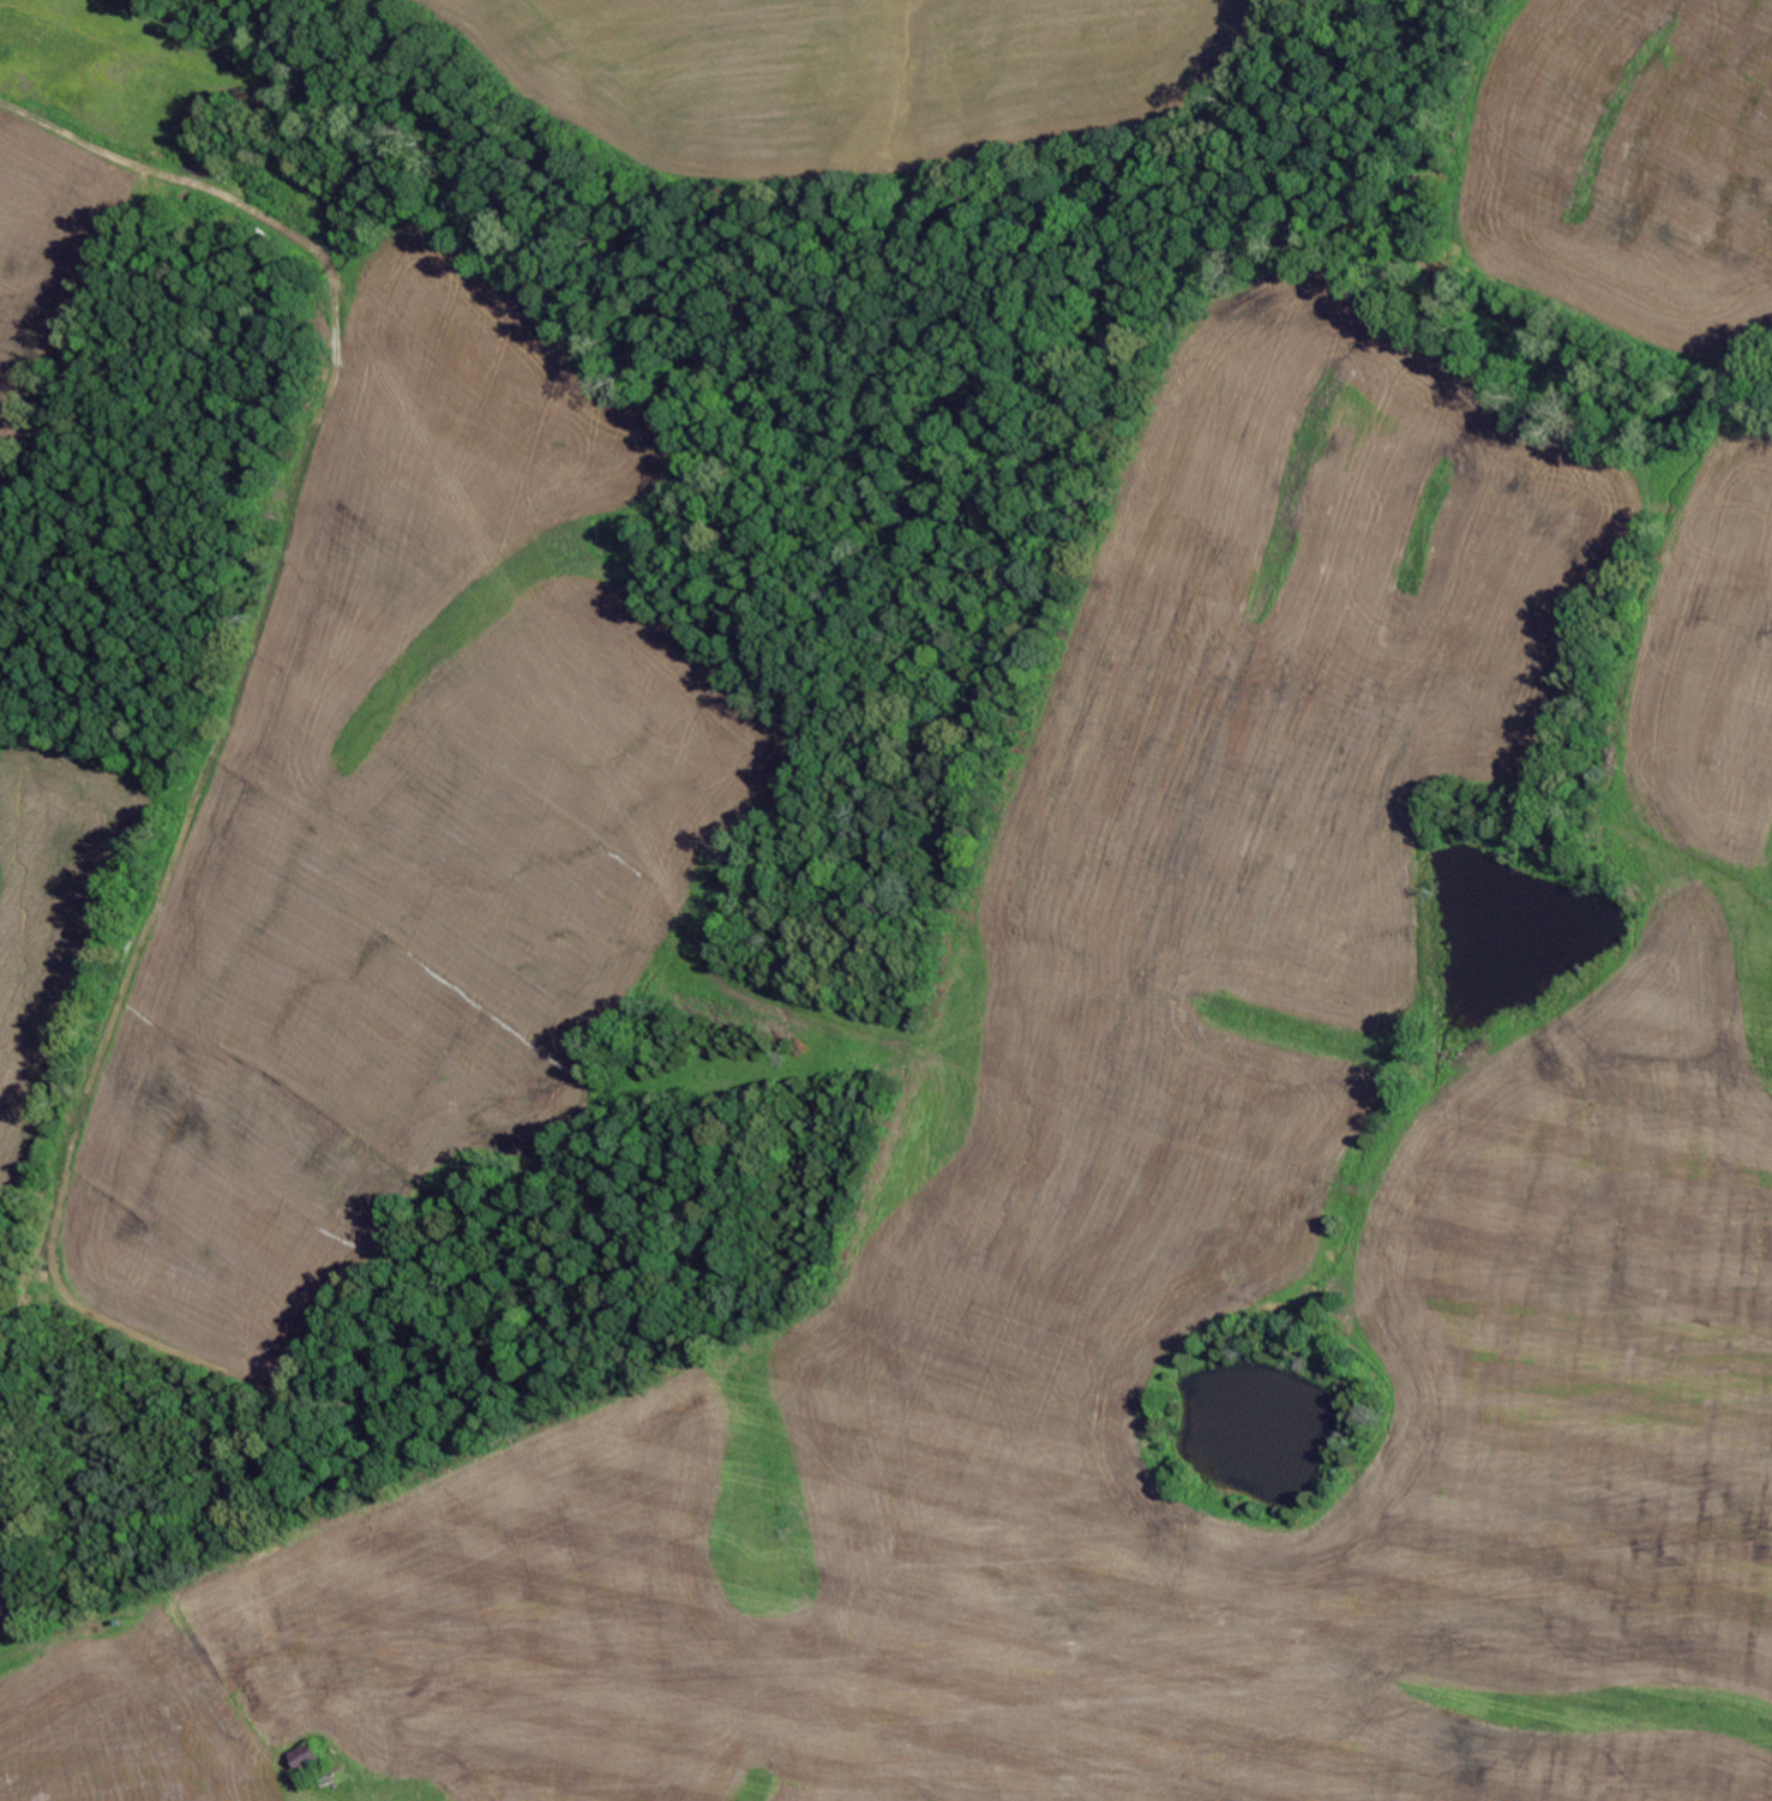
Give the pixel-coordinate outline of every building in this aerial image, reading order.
[(295,1755),(308,1776),(331,1762),(318,1741),(295,1755)]
